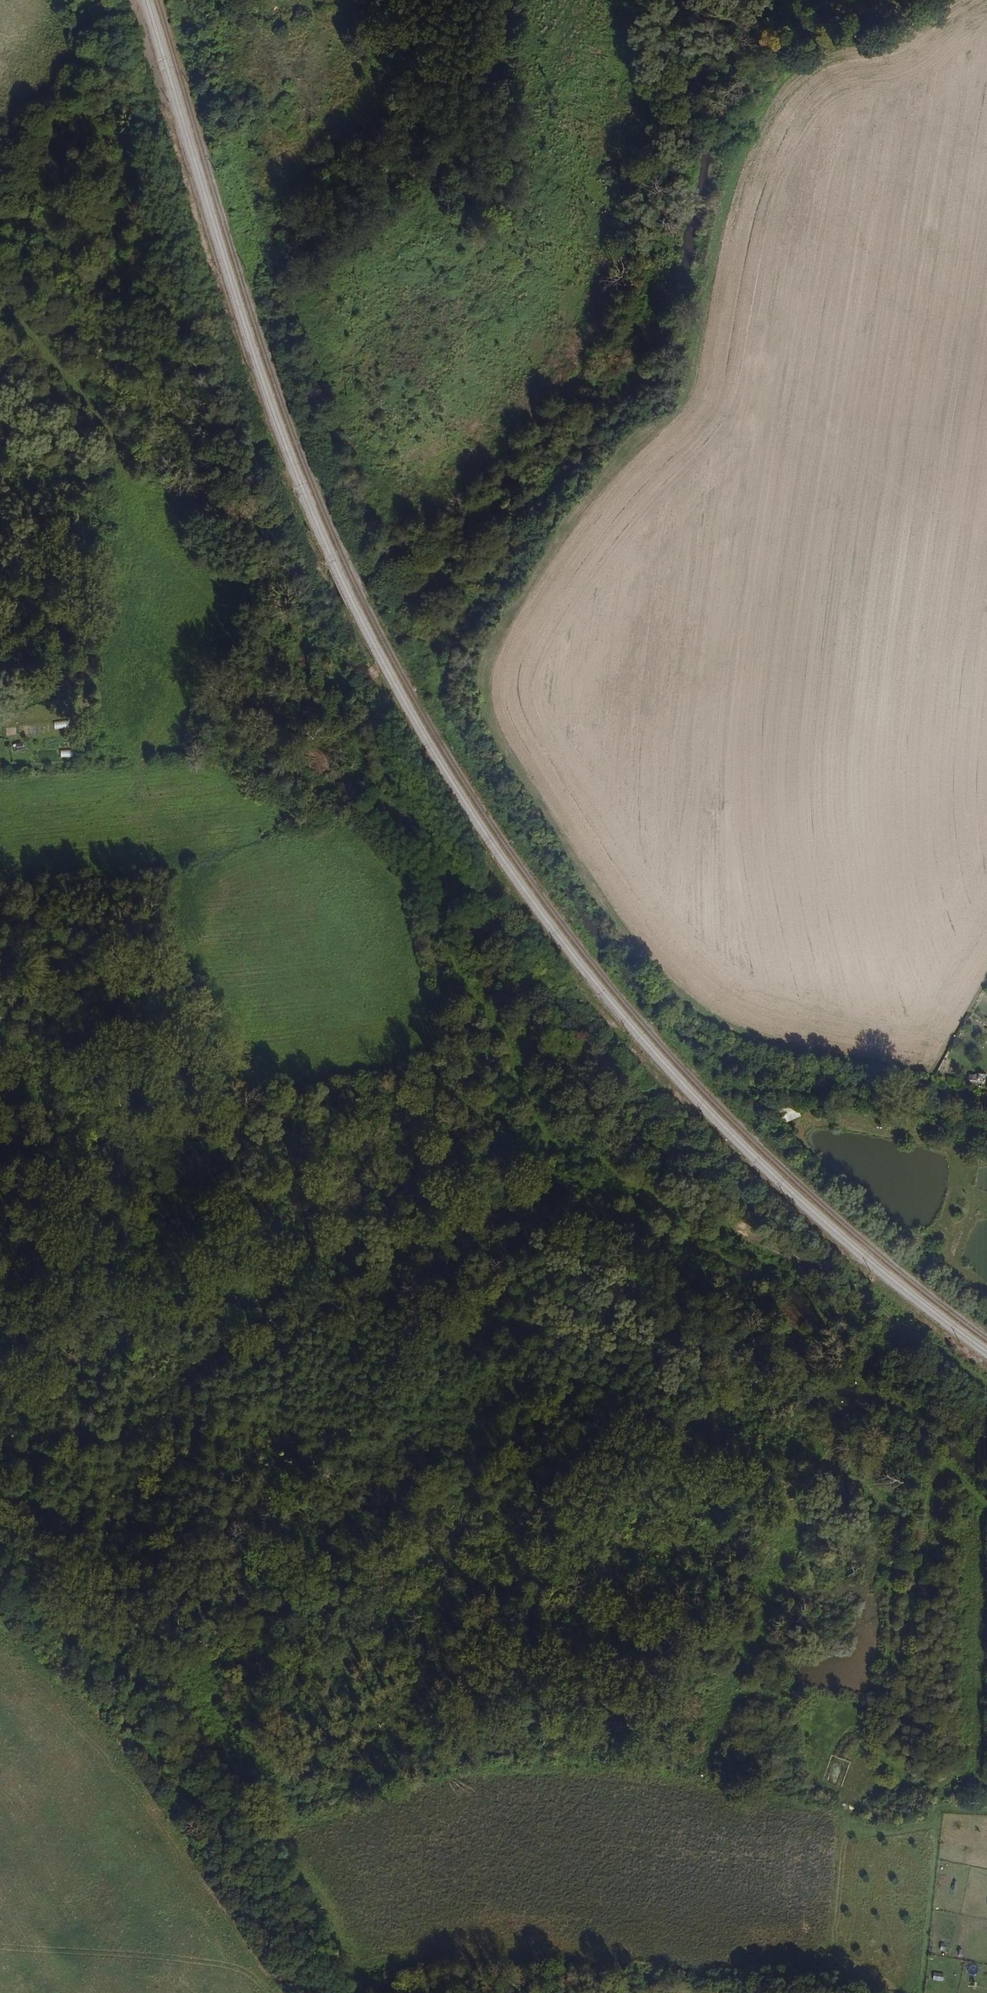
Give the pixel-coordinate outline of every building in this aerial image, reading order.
[(795,1102),(779,1108),(784,1122),(801,1116),(795,1102)]
